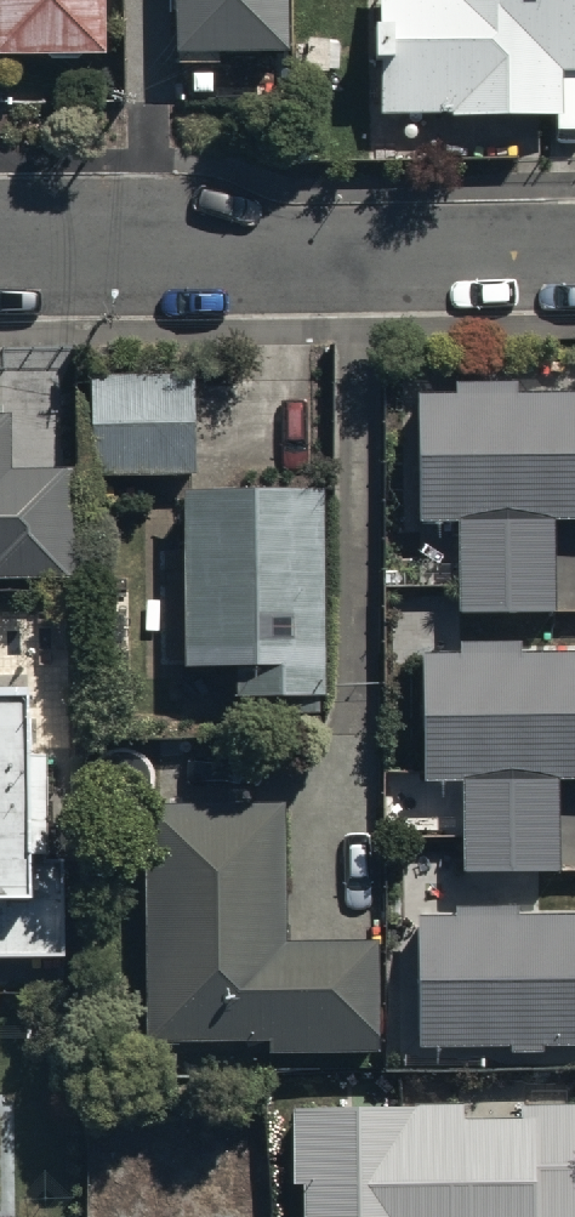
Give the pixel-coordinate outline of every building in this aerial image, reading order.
[(102,52),(102,0),(0,0),(0,53),(102,52)] [(177,51),(177,61),(220,61),(220,48),(282,48),(282,0),(171,0),(171,51),(177,51)] [(376,114),(560,114),(560,67),(574,67),(574,0),(376,0),(376,114)] [(89,376),(90,477),(193,476),(192,375),(89,376)] [(453,382),(453,389),(416,389),(417,519),(419,519),(457,520),(455,612),(553,611),(552,522),(574,521),(574,391),(517,391),(517,382),(453,382)] [(69,583),(68,470),(6,470),(6,409),(0,409),(0,583),(69,583)] [(321,489),(180,489),(180,667),(234,667),(234,703),(243,703),(243,709),(321,709),(321,489)] [(457,776),(458,868),(559,867),(558,776),(574,776),(574,648),(420,649),(422,777),(457,776)] [(63,960),(63,861),(43,861),(44,751),(24,751),(24,690),(0,690),(0,960),(63,960)] [(376,938),(281,937),(285,808),(148,806),(145,1043),(267,1044),(267,1052),(375,1053),(376,938)] [(413,915),(414,1046),(510,1045),(510,1052),(536,1052),(535,1044),(574,1044),(574,912),(413,915)] [(517,1104),(518,1116),(464,1118),(464,1101),(291,1107),(293,1185),(299,1185),(300,1216),(574,1216),(574,1102),(517,1104)]
